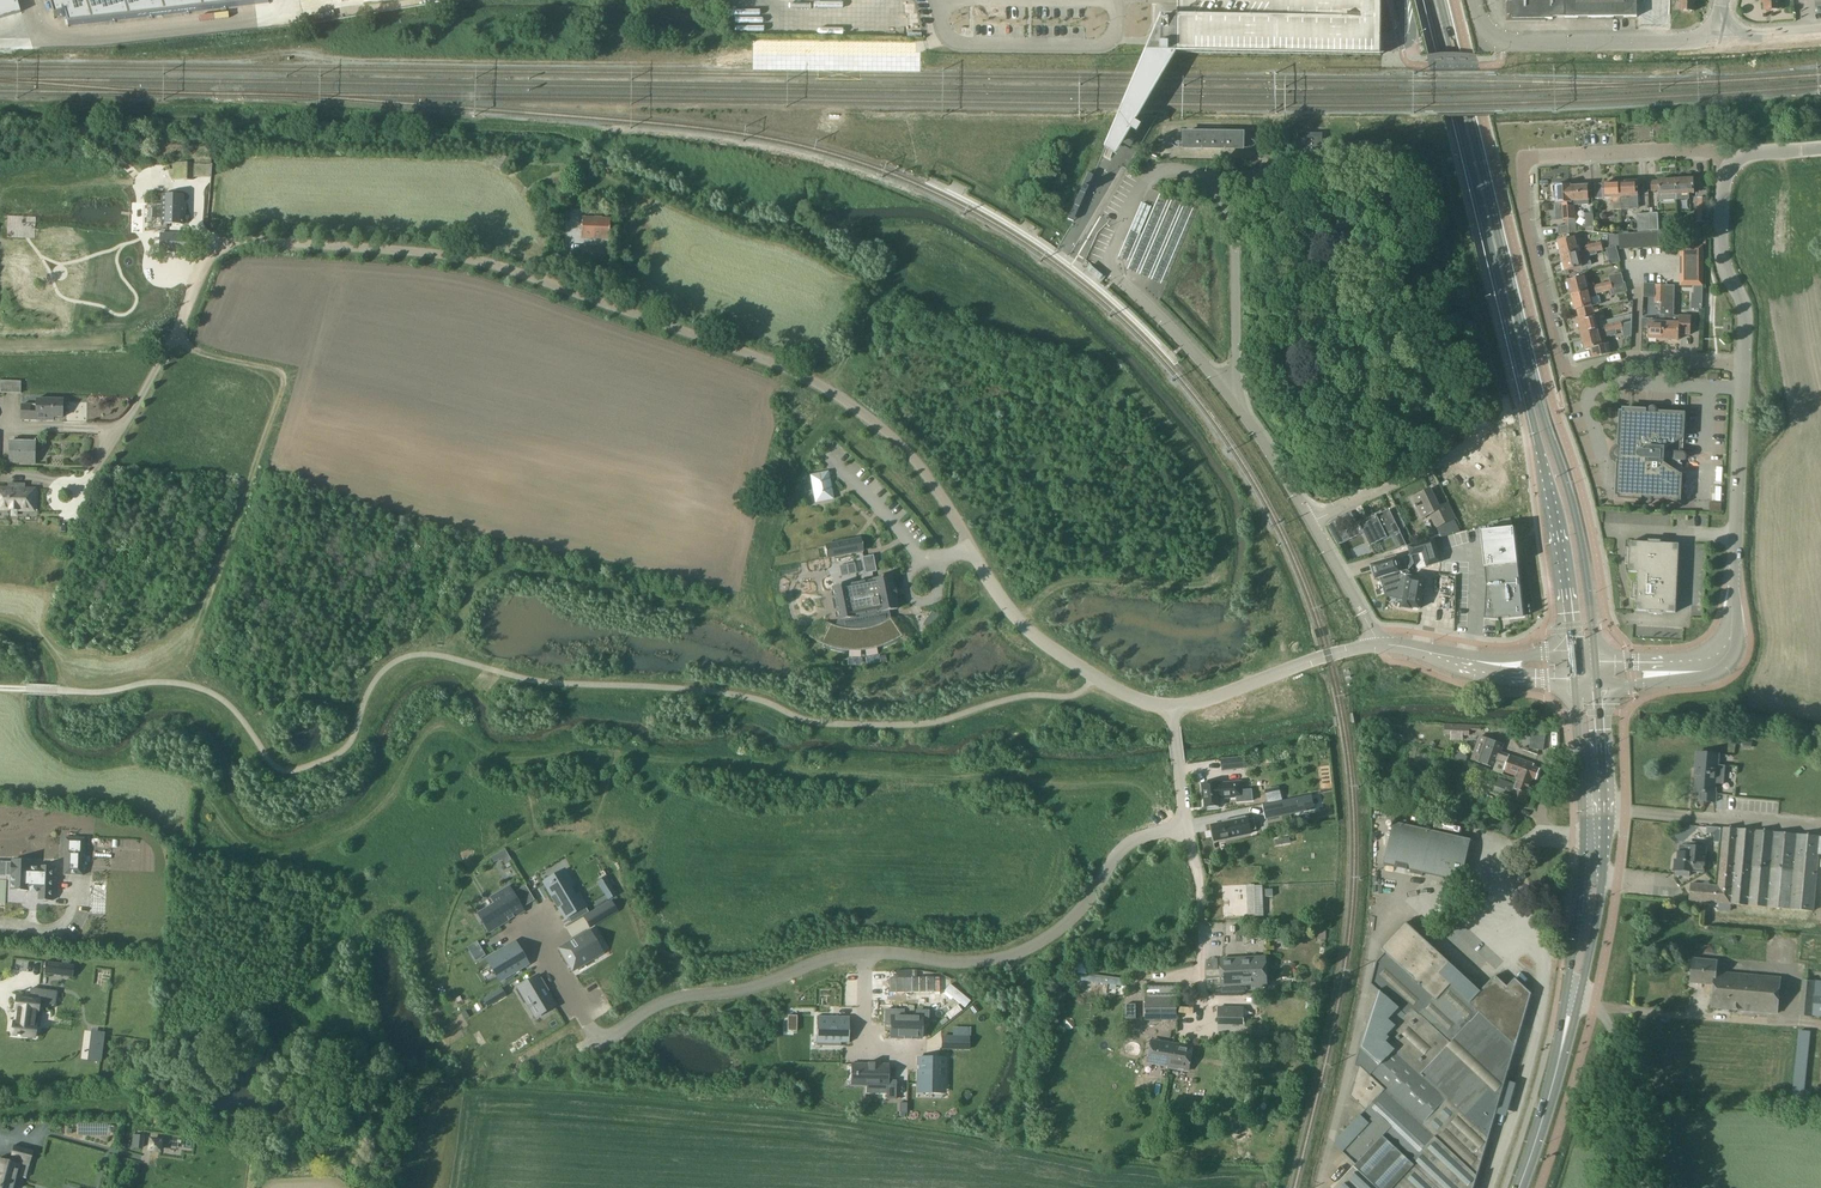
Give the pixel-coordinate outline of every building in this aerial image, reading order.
[(19,12),(16,0),(0,0),(0,18),(19,12)] [(45,1),(49,0),(54,18),(65,14),(68,26),(268,3),(267,0),(45,0),(45,1)] [(1106,149),(1118,156),(1131,133),(1140,138),(1148,125),(1139,120),(1141,117),(1144,111),(1167,72),(1179,53),(1381,54),(1381,33),(1381,0),(1179,0),(1179,3),(1179,16),(1162,16),(1150,44),(1138,72),(1122,111),(1119,117),(1106,149)] [(1581,17),(1611,17),(1610,0),(1580,0),(1581,17)] [(1679,1),(1681,1),(1681,11),(1694,11),(1694,0),(1679,0),(1679,1)] [(1761,4),(1763,4),(1763,11),(1781,10),(1780,0),(1761,0),(1761,4)] [(1211,150),(1245,150),(1245,147),(1245,139),(1245,132),(1183,131),(1183,139),(1183,146),(1183,150),(1211,150)] [(1298,148),(1298,156),(1322,156),(1322,147),(1323,133),(1298,133),(1298,148)] [(500,153),(493,166),(506,173),(513,161),(500,153)] [(1079,192),(1085,195),(1093,175),(1087,173),(1079,192)] [(1693,179),(1676,180),(1677,199),(1689,199),(1688,194),(1693,193),(1694,193),(1694,189),(1701,189),(1701,185),(1700,178),(1693,179)] [(1658,180),(1651,181),(1651,191),(1651,199),(1659,199),(1659,200),(1677,199),(1676,180),(1658,181),(1658,180)] [(1637,182),(1620,183),(1620,197),(1621,209),(1629,209),(1629,197),(1638,196),(1637,182)] [(1602,184),(1594,184),(1595,199),(1603,198),(1612,198),(1613,210),(1621,209),(1620,197),(1620,183),(1602,184)] [(1556,202),(1554,203),(1555,214),(1561,213),(1561,220),(1567,220),(1568,219),(1568,211),(1567,203),(1570,203),(1570,187),(1570,186),(1570,185),(1555,186),(1556,202)] [(1567,203),(1568,211),(1568,219),(1569,225),(1568,225),(1569,233),(1576,231),(1576,219),(1575,206),(1574,206),(1574,205),(1588,205),(1589,200),(1588,200),(1587,186),(1570,187),(1570,203),(1567,203)] [(539,189),(538,199),(563,202),(564,191),(539,189)] [(1073,205),(1079,208),(1085,195),(1079,192),(1073,205)] [(163,195),(162,223),(184,224),(185,196),(163,195)] [(1697,198),(1696,213),(1697,213),(1696,219),(1703,220),(1705,199),(1697,198)] [(1073,205),(1068,219),(1073,221),(1079,208),(1073,205)] [(148,208),(148,219),(155,219),(156,219),(156,208),(148,208)] [(1650,231),(1651,231),(1649,213),(1637,214),(1638,232),(1650,231)] [(1658,213),(1649,213),(1651,231),(1660,231),(1658,213)] [(610,218),(582,217),(582,237),(610,238),(610,218)] [(1559,236),(1569,233),(1568,225),(1558,226),(1559,236)] [(1659,247),(1658,239),(1658,231),(1654,232),(1650,232),(1647,232),(1648,248),(1659,247)] [(1639,248),(1648,248),(1647,232),(1638,233),(1639,248)] [(160,233),(160,251),(190,253),(191,234),(160,233)] [(1620,250),(1628,249),(1627,233),(1618,234),(1620,250)] [(1628,249),(1639,248),(1638,233),(1627,233),(1628,249)] [(1574,237),(1557,241),(1561,256),(1578,252),(1574,237)] [(1601,242),(1592,244),(1594,252),(1596,251),(1597,252),(1603,251),(1601,242)] [(1578,252),(1561,256),(1565,272),(1582,267),(1582,268),(1591,266),(1589,257),(1597,255),(1597,252),(1596,251),(1594,252),(1592,244),(1584,246),(1585,250),(1578,252)] [(607,248),(582,247),(582,261),(607,262),(607,248)] [(1680,247),(1680,286),(1702,286),(1702,247),(1680,247)] [(1613,257),(1601,259),(1602,266),(1614,264),(1613,257)] [(1101,275),(1087,264),(1083,270),(1097,280),(1101,275)] [(241,280),(242,269),(219,266),(218,277),(241,280)] [(606,269),(589,268),(589,279),(605,280),(606,269)] [(1584,277),(1568,281),(1571,296),(1588,292),(1596,290),(1595,285),(1595,283),(1586,285),(1584,277)] [(1602,283),(1600,284),(1601,288),(1605,287),(1606,292),(1611,290),(1612,296),(1627,292),(1625,283),(1624,283),(1612,286),(1610,281),(1602,283)] [(1588,292),(1571,296),(1575,311),(1577,310),(1578,315),(1593,311),(1592,307),(1590,300),(1598,298),(1597,294),(1604,292),(1606,292),(1605,287),(1601,288),(1600,284),(1595,285),(1596,290),(1588,292)] [(1656,285),(1655,303),(1660,303),(1660,307),(1664,308),(1664,305),(1669,306),(1669,298),(1665,298),(1665,286),(1656,285)] [(1660,315),(1664,315),(1664,322),(1663,339),(1678,340),(1679,334),(1690,335),(1690,316),(1678,316),(1675,316),(1676,286),(1665,286),(1665,298),(1669,298),(1669,306),(1664,305),(1664,308),(1660,307),(1660,315)] [(1580,320),(1577,320),(1581,335),(1599,330),(1605,329),(1604,325),(1610,324),(1611,327),(1615,327),(1616,331),(1623,329),(1622,326),(1632,323),(1632,315),(1620,318),(1598,323),(1596,316),(1594,316),(1593,311),(1578,315),(1580,320)] [(1648,322),(1647,339),(1663,339),(1664,322),(1664,315),(1660,315),(1657,315),(1656,315),(1656,319),(1648,318),(1648,322)] [(1599,330),(1581,335),(1585,350),(1591,349),(1593,358),(1611,353),(1608,344),(1603,345),(1601,337),(1616,333),(1616,331),(1615,327),(1611,327),(1610,324),(1604,325),(1605,329),(1599,330)] [(1625,346),(1626,336),(1618,336),(1618,345),(1625,346)] [(21,393),(21,381),(0,380),(0,392),(21,393)] [(36,405),(22,404),(21,420),(46,420),(46,417),(62,417),(63,399),(36,399),(36,405)] [(1621,413),(1619,450),(1617,451),(1616,451),(1616,452),(1615,453),(1615,455),(1615,456),(1617,457),(1618,458),(1616,495),(1619,495),(1619,498),(1644,500),(1645,501),(1645,502),(1646,503),(1648,503),(1649,503),(1651,502),(1651,501),(1652,500),(1681,501),(1682,475),(1681,475),(1682,461),(1684,461),(1685,460),(1686,459),(1686,457),(1686,456),(1685,455),(1684,454),(1683,454),(1683,440),(1684,440),(1685,413),(1656,412),(1656,410),(1655,409),(1654,408),(1653,408),(1651,408),(1650,409),(1649,410),(1649,411),(1624,410),(1624,413),(1621,413)] [(36,441),(9,441),(8,463),(35,464),(36,441)] [(832,498),(827,473),(811,476),(813,485),(815,485),(817,493),(814,493),(816,502),(832,498)] [(33,510),(34,489),(21,489),(21,485),(21,484),(8,484),(8,485),(9,485),(9,489),(0,488),(0,509),(33,510)] [(1418,496),(1410,500),(1413,504),(1414,503),(1421,519),(1427,517),(1435,530),(1437,529),(1442,538),(1461,532),(1454,520),(1456,519),(1448,504),(1439,509),(1430,492),(1419,497),(1418,496)] [(1370,517),(1371,519),(1360,524),(1370,546),(1400,532),(1390,510),(1382,514),(1381,511),(1370,517)] [(1356,533),(1354,527),(1342,532),(1345,538),(1356,533)] [(1514,528),(1480,532),(1487,586),(1484,620),(1499,621),(1499,619),(1509,618),(1509,620),(1523,618),(1514,528)] [(1360,537),(1348,541),(1353,553),(1364,549),(1360,537)] [(861,539),(825,546),(827,557),(863,550),(861,539)] [(1417,545),(1423,568),(1437,564),(1430,541),(1417,545)] [(1651,543),(1630,542),(1628,572),(1638,573),(1637,586),(1632,585),(1632,598),(1636,598),(1636,611),(1675,613),(1679,545),(1658,544),(1658,541),(1651,541),(1651,543)] [(786,544),(781,555),(796,561),(801,550),(786,544)] [(873,556),(862,558),(865,573),(875,571),(873,556)] [(1372,567),(1370,567),(1374,578),(1376,577),(1376,579),(1380,578),(1386,597),(1408,571),(1406,569),(1400,571),(1396,558),(1372,565),(1372,567)] [(821,568),(838,576),(842,567),(826,559),(821,568)] [(1408,571),(1386,597),(1404,600),(1402,608),(1411,610),(1412,607),(1420,609),(1425,580),(1409,577),(1410,572),(1408,571)] [(830,623),(821,643),(824,644),(828,646),(831,647),(835,648),(838,649),(842,650),(846,650),(850,651),(853,651),(857,651),(861,651),(864,650),(868,650),(872,649),(876,648),(879,647),(883,646),(886,645),(890,643),(893,641),(896,640),(900,638),(903,636),(891,619),(889,611),(897,609),(895,596),(897,596),(895,587),(893,588),(890,575),(873,579),(873,580),(847,585),(847,584),(833,587),(835,597),(832,597),(834,608),(837,608),(839,619),(837,620),(835,626),(834,625),(833,625),(832,624),(831,624),(830,623)] [(1612,605),(1624,604),(1624,597),(1611,598),(1612,605)] [(1503,744),(1484,738),(1478,755),(1483,756),(1481,763),(1494,768),(1493,771),(1494,771),(1503,774),(1504,771),(1516,776),(1516,778),(1518,779),(1519,775),(1532,779),(1532,778),(1537,780),(1540,770),(1534,767),(1535,764),(1501,752),(1503,744)] [(1697,752),(1695,777),(1697,777),(1695,792),(1699,792),(1698,801),(1716,803),(1717,793),(1714,792),(1715,784),(1723,784),(1725,766),(1717,765),(1718,754),(1697,752)] [(1245,768),(1244,758),(1230,759),(1231,769),(1245,768)] [(1471,775),(1475,765),(1464,762),(1461,772),(1471,775)] [(1494,771),(1493,771),(1484,767),(1480,779),(1490,783),(1494,771)] [(1523,803),(1532,779),(1519,775),(1518,779),(1516,785),(1498,778),(1494,791),(1512,797),(1511,798),(1523,803)] [(1220,782),(1202,784),(1203,794),(1204,794),(1205,807),(1220,806),(1219,796),(1223,796),(1223,798),(1237,797),(1238,802),(1252,801),(1251,789),(1242,790),(1241,782),(1222,784),(1222,785),(1220,785),(1220,782)] [(1314,809),(1311,795),(1276,802),(1278,813),(1293,810),(1294,813),(1314,809)] [(1223,823),(1212,825),(1216,841),(1251,834),(1250,831),(1257,830),(1255,821),(1248,823),(1247,818),(1246,818),(1246,816),(1223,821),(1223,823)] [(1470,839),(1394,822),(1384,865),(1460,882),(1470,839)] [(1508,823),(1503,832),(1509,835),(1514,826),(1508,823)] [(1690,884),(1689,900),(1813,911),(1820,836),(1723,827),(1718,886),(1690,884)] [(83,875),(84,839),(65,838),(64,875),(83,875)] [(1676,875),(1689,877),(1689,871),(1691,871),(1692,871),(1704,872),(1706,847),(1679,845),(1678,860),(1675,860),(1674,870),(1677,870),(1676,875)] [(491,858),(494,862),(501,858),(504,864),(511,860),(505,849),(491,858)] [(6,862),(5,876),(10,876),(10,890),(29,891),(29,892),(30,893),(30,892),(38,892),(38,900),(53,901),(54,867),(39,866),(39,868),(38,868),(38,867),(31,867),(31,868),(29,868),(30,860),(11,860),(11,862),(6,862)] [(550,884),(546,886),(550,892),(548,894),(552,900),(554,899),(565,917),(585,905),(583,901),(585,900),(583,896),(580,897),(578,894),(575,895),(570,887),(573,885),(567,874),(553,882),(553,881),(549,883),(550,884)] [(616,895),(611,886),(603,891),(608,900),(616,895)] [(1256,916),(1264,916),(1262,886),(1254,886),(1256,916)] [(494,904),(486,909),(496,926),(499,924),(508,919),(509,920),(509,919),(512,917),(513,918),(514,917),(513,916),(523,910),(509,888),(502,892),(501,891),(491,897),(494,904)] [(1500,1101),(1509,1104),(1515,1083),(1506,1080),(1532,994),(1515,979),(1508,988),(1495,977),(1477,996),(1472,991),(1476,986),(1406,923),(1383,948),(1386,952),(1378,962),(1371,985),(1379,992),(1356,1067),(1360,1068),(1351,1097),(1366,1110),(1337,1141),(1337,1146),(1356,1165),(1335,1187),(1474,1187),(1500,1101)] [(1286,931),(1275,931),(1275,942),(1286,942),(1286,931)] [(600,955),(586,932),(559,948),(573,971),(585,963),(587,966),(593,962),(592,960),(600,955)] [(1784,935),(1784,944),(1791,945),(1791,950),(1791,957),(1794,957),(1795,936),(1784,935)] [(475,961),(485,955),(477,941),(467,947),(475,961)] [(498,952),(489,957),(497,970),(502,980),(528,964),(515,941),(506,947),(504,944),(498,948),(499,951),(498,952)] [(1268,986),(1267,958),(1222,960),(1223,986),(1253,985),(1253,987),(1268,986)] [(1716,961),(1693,959),(1691,982),(1713,984),(1710,1008),(1777,1014),(1780,977),(1715,971),(1716,961)] [(60,963),(46,961),(44,974),(59,976),(60,963)] [(60,963),(59,976),(73,977),(74,965),(60,963)] [(1061,984),(1107,990),(1121,992),(1122,981),(1062,973),(1061,984)] [(556,1005),(548,992),(549,991),(549,990),(547,991),(540,979),(542,978),(541,977),(540,978),(538,976),(518,988),(530,1008),(533,1006),(539,1015),(556,1005)] [(933,977),(889,978),(889,993),(934,992),(933,977)] [(1803,979),(1800,1016),(1812,1017),(1812,1016),(1820,1017),(1820,981),(1815,980),(1815,981),(1803,979)] [(950,984),(944,991),(965,1008),(970,1001),(950,984)] [(57,991),(31,988),(30,999),(17,997),(15,1009),(18,1009),(16,1023),(13,1023),(12,1034),(17,1035),(17,1036),(20,1036),(35,1037),(36,1027),(40,1027),(42,1011),(38,1010),(39,1003),(55,1005),(57,991)] [(495,998),(492,994),(483,999),(487,1006),(495,1002),(496,1001),(495,998)] [(1177,1019),(1177,998),(1147,999),(1147,1019),(1177,1019)] [(1219,1007),(1219,1022),(1243,1022),(1243,1008),(1219,1007)] [(797,1031),(797,1015),(788,1015),(787,1031),(797,1031)] [(817,1016),(816,1035),(822,1035),(822,1042),(839,1043),(839,1046),(840,1046),(840,1043),(849,1043),(849,1016),(817,1016)] [(891,1016),(891,1038),(921,1039),(922,1017),(891,1016)] [(1798,1030),(1791,1098),(1803,1099),(1810,1032),(1798,1030)] [(968,1049),(969,1037),(942,1036),(942,1048),(968,1049)] [(1174,1054),(1175,1045),(1153,1041),(1149,1063),(1170,1066),(1169,1068),(1170,1068),(1172,1059),(1173,1059),(1173,1056),(1170,1056),(1170,1053),(1174,1054)] [(1172,1059),(1170,1068),(1189,1071),(1194,1046),(1181,1044),(1180,1046),(1175,1045),(1174,1054),(1170,1053),(1170,1056),(1173,1056),(1173,1059),(1172,1059)] [(918,1058),(917,1086),(945,1087),(946,1058),(918,1058)] [(851,1062),(851,1086),(866,1086),(866,1085),(887,1085),(886,1099),(896,1099),(896,1080),(889,1080),(889,1063),(851,1062)] [(21,1160),(30,1163),(33,1151),(14,1146),(10,1162),(0,1159),(0,1187),(13,1187),(21,1160)]
